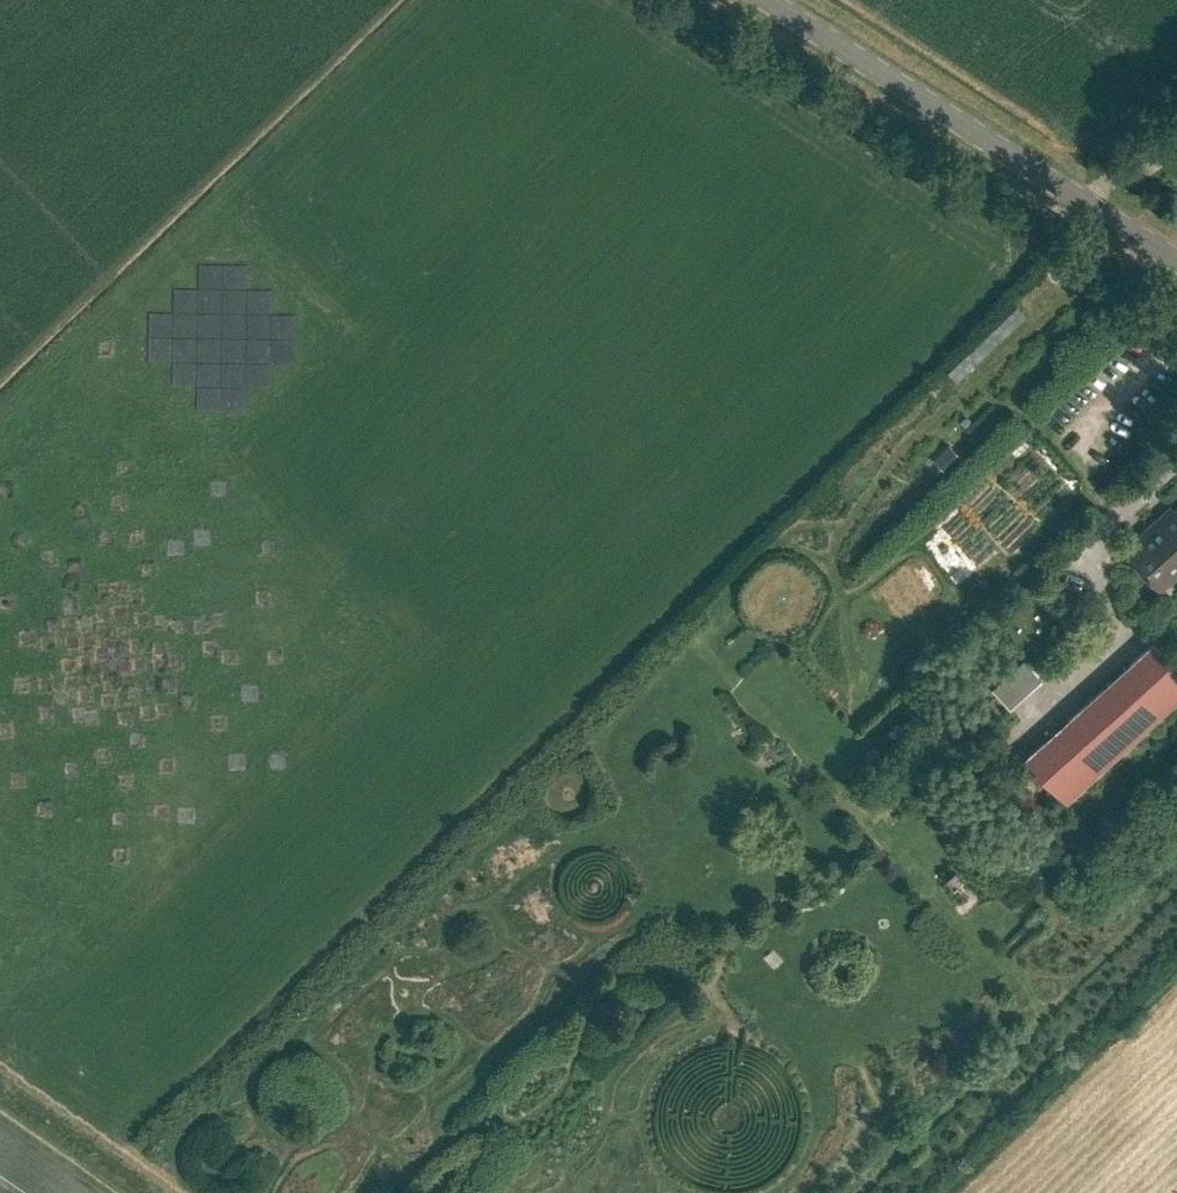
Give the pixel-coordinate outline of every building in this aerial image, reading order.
[(149,312),(148,361),(172,362),(172,386),(197,386),(196,411),(245,412),(246,387),(270,387),(270,363),(295,363),(296,314),(271,314),(272,289),(247,289),(247,264),(198,264),(198,288),(173,288),(173,312),(149,312)] [(933,458),(946,472),(962,459),(949,444),(933,458)] [(1123,549),(1161,590),(1176,576),(1176,509),(1165,520),(1160,515),(1123,549)] [(1066,800),(1176,699),(1176,670),(1153,644),(1028,758),(1066,800)] [(1025,655),(994,684),(1013,705),(1044,676),(1025,655)]
